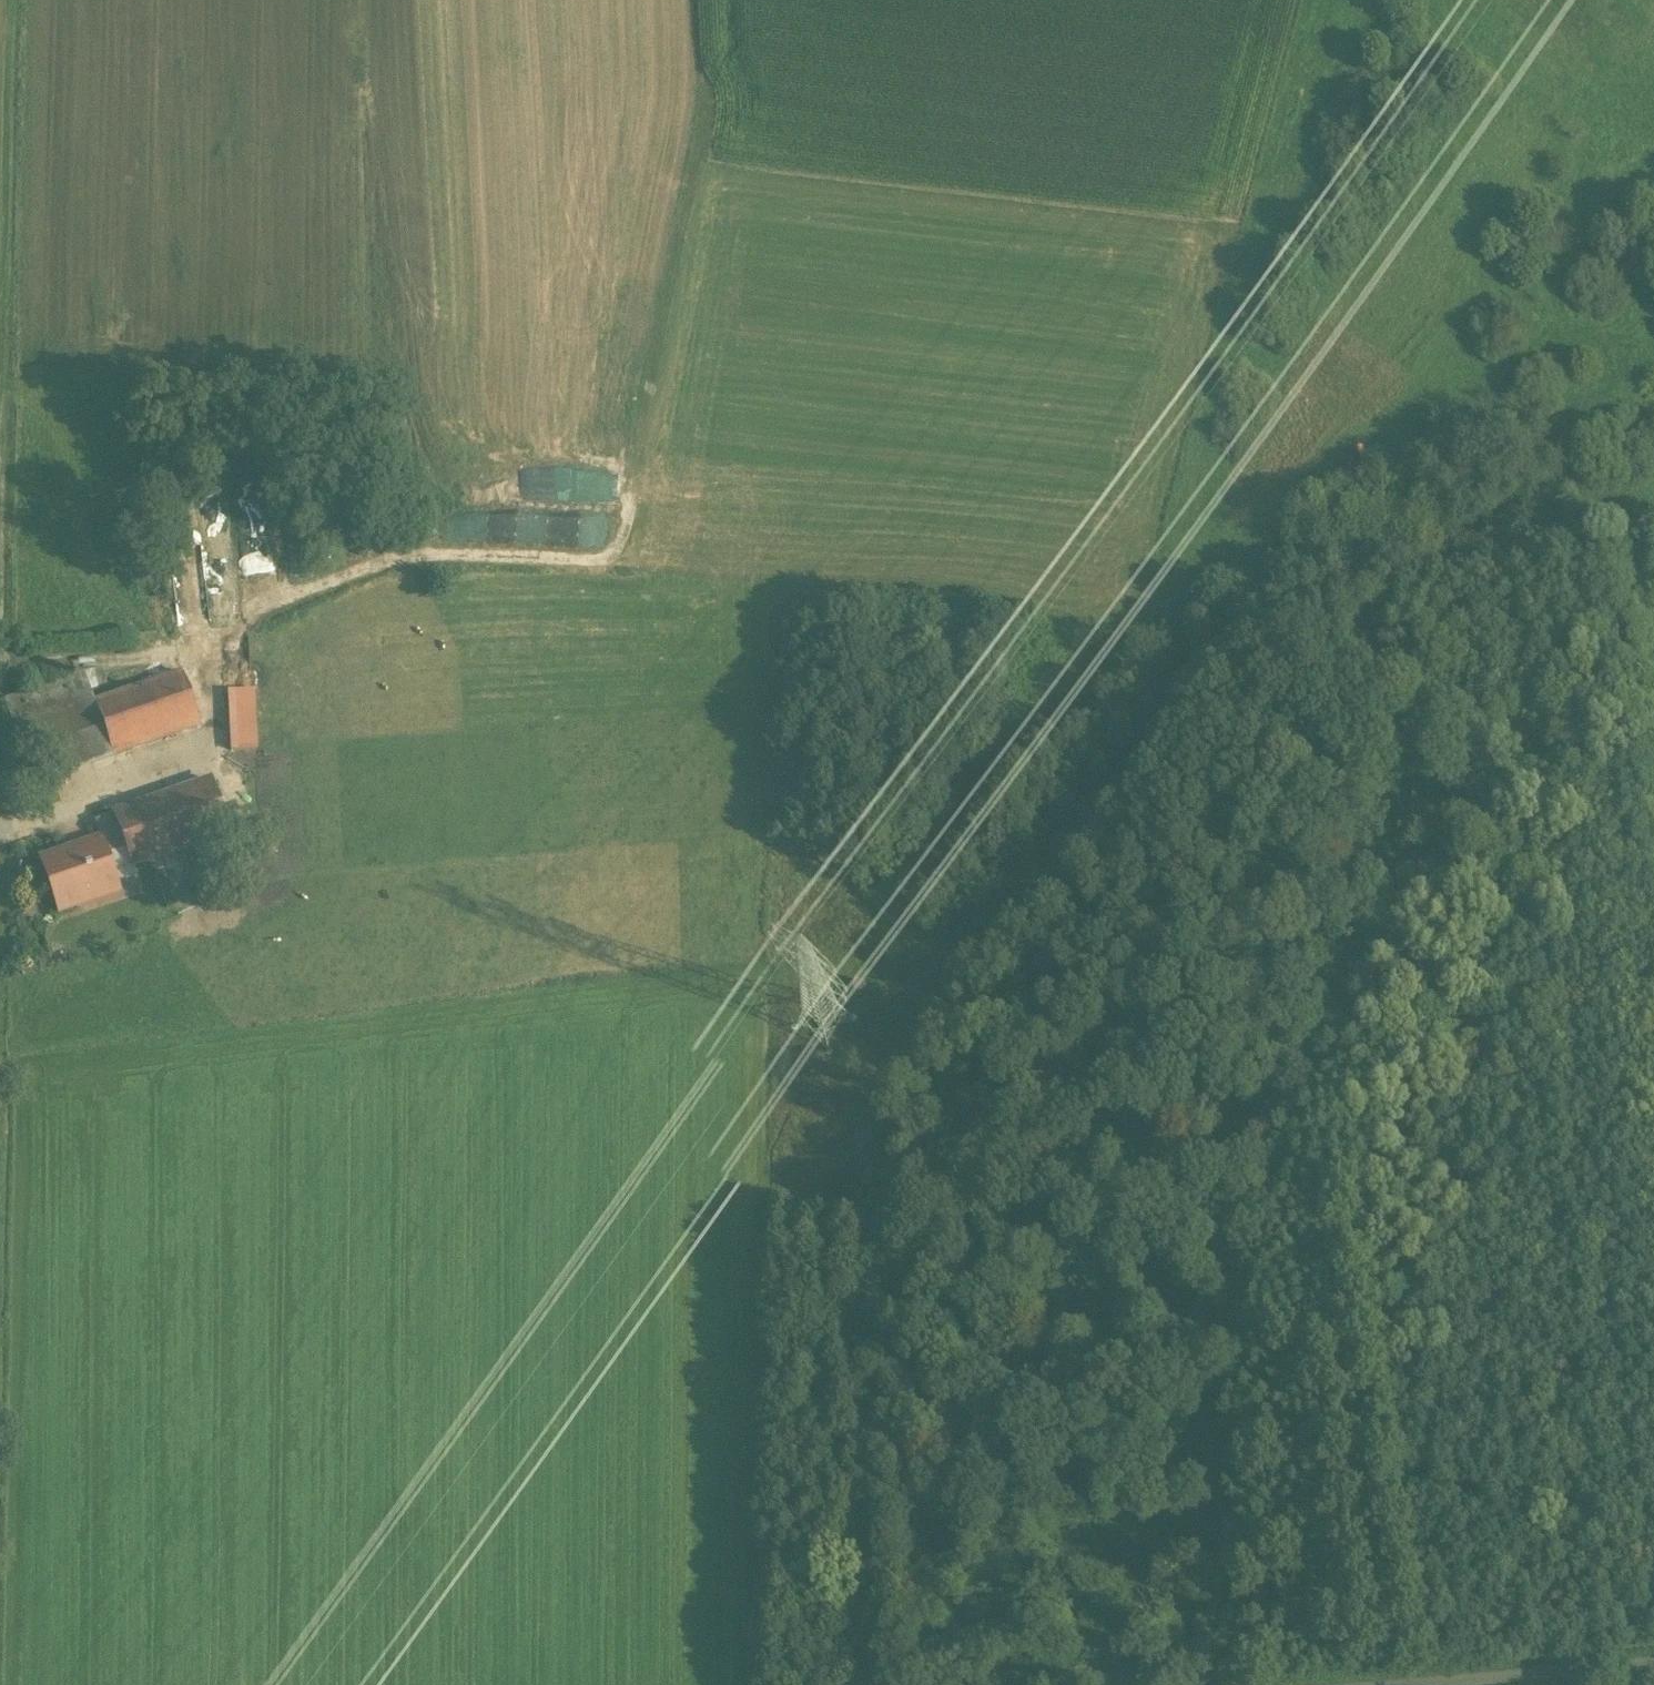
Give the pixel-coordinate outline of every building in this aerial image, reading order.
[(89,677),(13,704),(23,731),(33,727),(53,781),(202,728),(181,670),(98,700),(89,677)] [(258,691),(232,692),(233,748),(258,748),(258,691)] [(105,837),(41,857),(57,910),(141,883),(136,866),(235,834),(217,778),(99,815),(105,837)]
